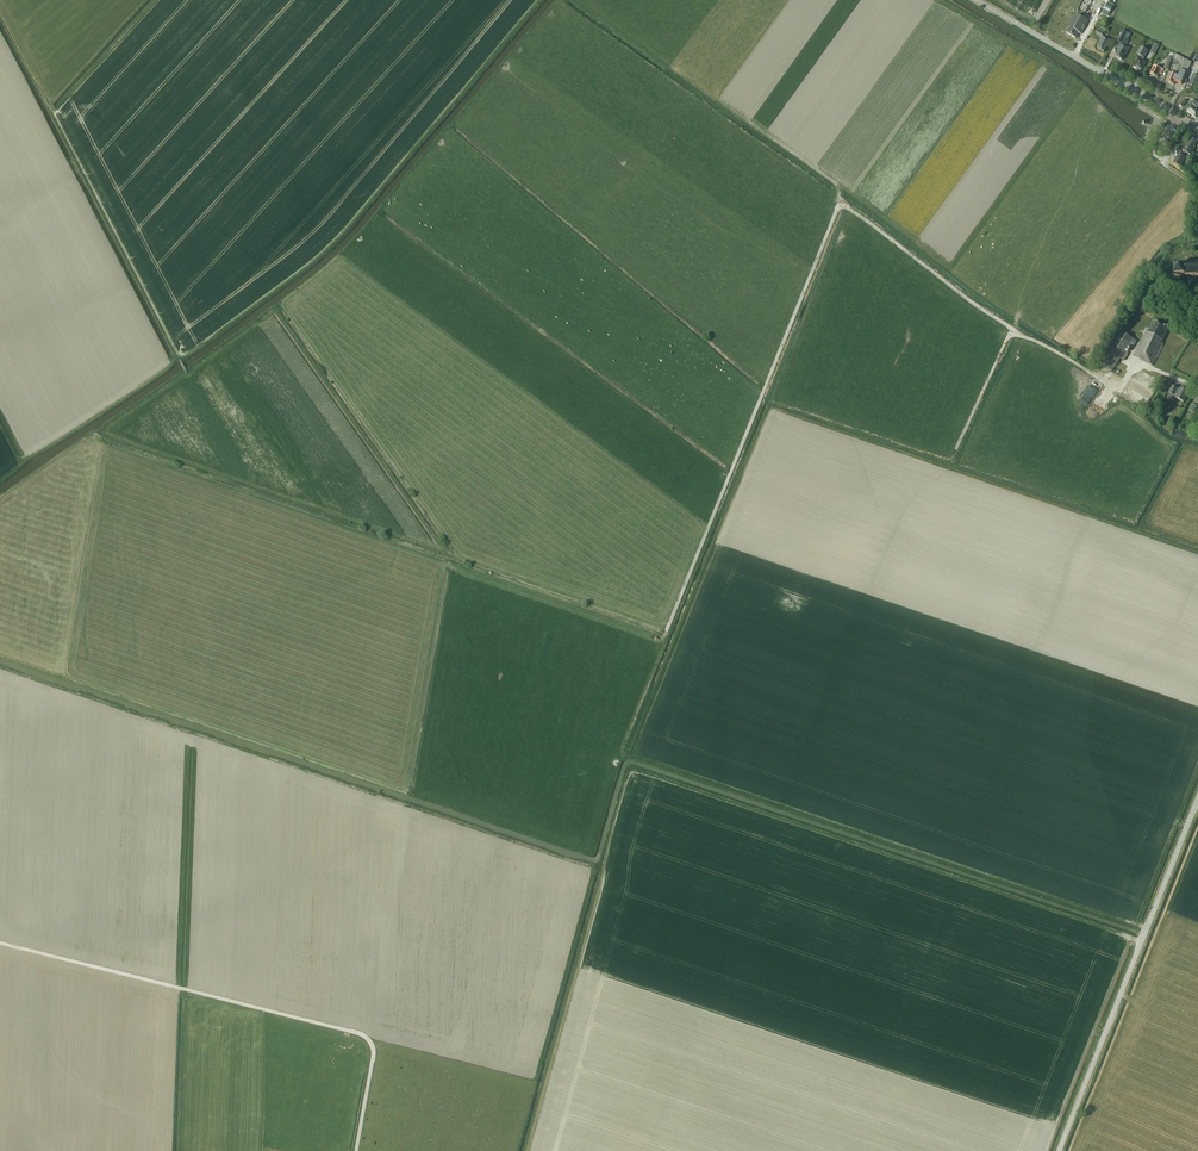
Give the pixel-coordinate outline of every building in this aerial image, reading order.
[(1075,9),(1078,10),(1083,14),(1085,15),(1093,0),(1080,0),(1075,9)] [(1082,17),(1083,14),(1078,10),(1068,27),(1070,28),(1066,33),(1076,38),(1079,33),(1081,34),(1089,20),(1082,17)] [(1108,47),(1111,40),(1108,38),(1109,35),(1104,33),(1106,30),(1100,27),(1099,30),(1096,35),(1102,37),(1097,45),(1099,46),(1097,49),(1104,52),(1107,46),(1108,47)] [(1129,48),(1126,46),(1121,44),(1124,37),(1127,32),(1123,30),(1117,41),(1121,43),(1115,55),(1116,55),(1116,57),(1122,60),(1125,54),(1126,55),(1129,48)] [(1148,50),(1141,46),(1137,54),(1139,55),(1133,66),(1142,70),(1146,62),(1143,60),(1148,50)] [(1164,68),(1167,69),(1172,58),(1168,57),(1166,61),(1164,68)] [(1175,82),(1182,85),(1191,62),(1185,59),(1177,76),(1170,73),(1166,81),(1174,85),(1175,82)] [(1159,74),(1161,75),(1163,70),(1154,66),(1150,74),(1157,78),(1159,74)] [(1196,91),(1197,85),(1197,77),(1193,75),(1188,87),(1196,91)] [(1187,111),(1195,118),(1197,115),(1197,108),(1197,107),(1197,100),(1196,99),(1192,103),(1193,104),(1187,111)] [(1190,138),(1182,151),(1190,155),(1195,147),(1194,147),(1197,141),(1192,137),(1191,139),(1190,138)] [(1185,158),(1178,153),(1173,162),(1180,166),(1185,158)] [(1193,263),(1192,263),(1184,264),(1184,265),(1174,266),(1174,275),(1184,274),(1184,276),(1185,276),(1193,275),(1194,275),(1197,275),(1197,263),(1193,263)] [(1134,355),(1153,365),(1164,343),(1161,342),(1168,329),(1153,321),(1147,334),(1144,333),(1134,355)] [(1122,332),(1101,365),(1112,371),(1120,358),(1124,360),(1128,354),(1124,352),(1128,346),(1132,348),(1137,341),(1122,332)] [(1168,396),(1175,400),(1175,398),(1184,402),(1188,391),(1180,388),(1179,390),(1177,389),(1177,388),(1172,386),(1169,393),(1168,396)]
